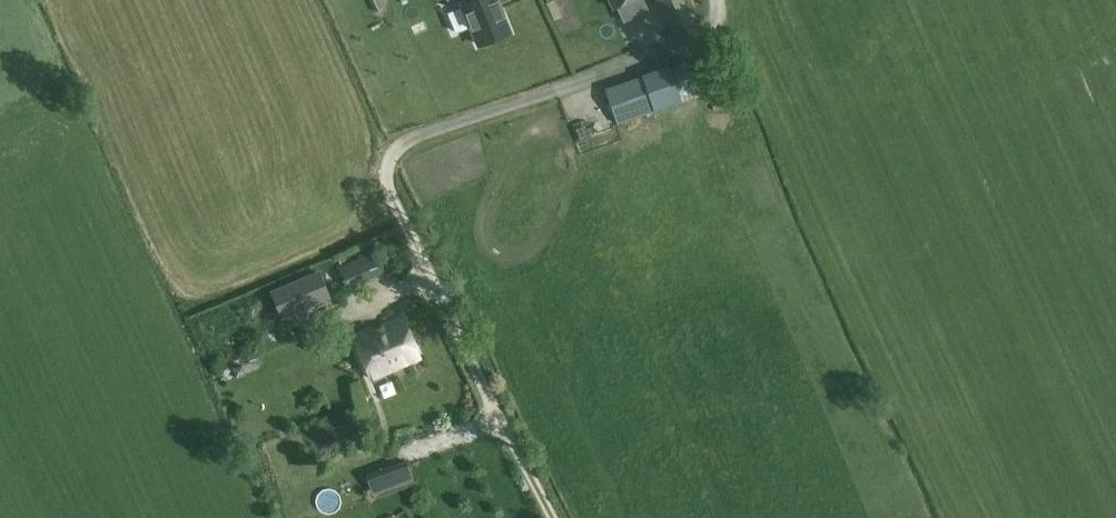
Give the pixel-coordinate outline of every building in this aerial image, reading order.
[(461,3),(478,44),(509,32),(497,3),(504,0),(469,0),(461,3)] [(673,31),(693,22),(683,0),(658,0),(673,31)] [(668,62),(605,83),(622,134),(654,124),(649,108),(698,92),(691,69),(672,75),(668,62)] [(603,90),(591,95),(608,137),(621,132),(603,90)] [(361,258),(338,268),(347,288),(391,269),(381,246),(360,255),(361,258)] [(318,273),(280,289),(290,312),(328,296),(318,273)] [(344,304),(346,316),(367,313),(365,300),(344,304)] [(376,331),(372,329),(353,337),(371,379),(420,358),(402,316),(383,324),(381,329),(376,331)] [(300,334),(305,349),(316,346),(311,331),(300,334)] [(406,462),(386,469),(392,485),(412,477),(406,462)]
